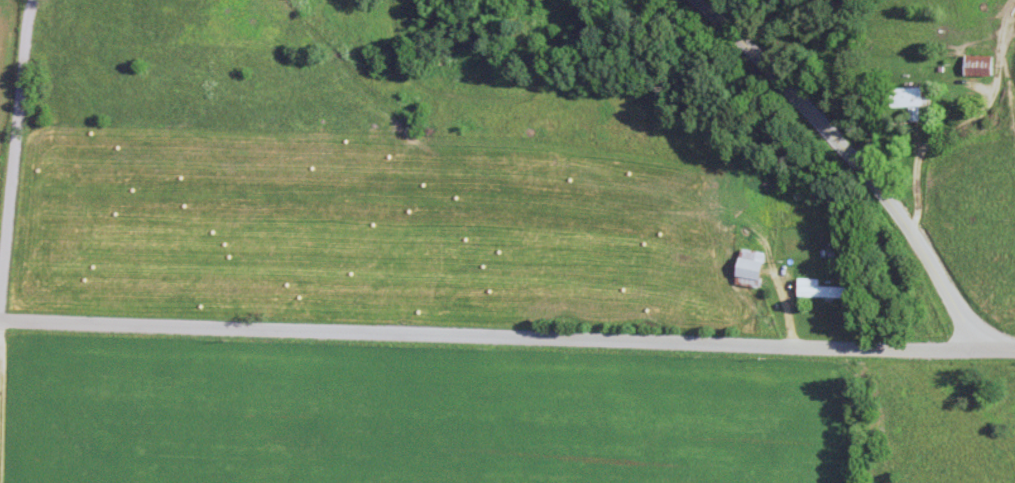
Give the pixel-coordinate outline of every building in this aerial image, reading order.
[(997,75),(997,55),(969,55),(969,75),(997,75)] [(897,105),(929,105),(929,88),(897,88),(897,105)] [(739,285),(763,289),(769,253),(745,249),(739,285)] [(802,298),(853,298),(853,286),(802,286),(802,298)]
